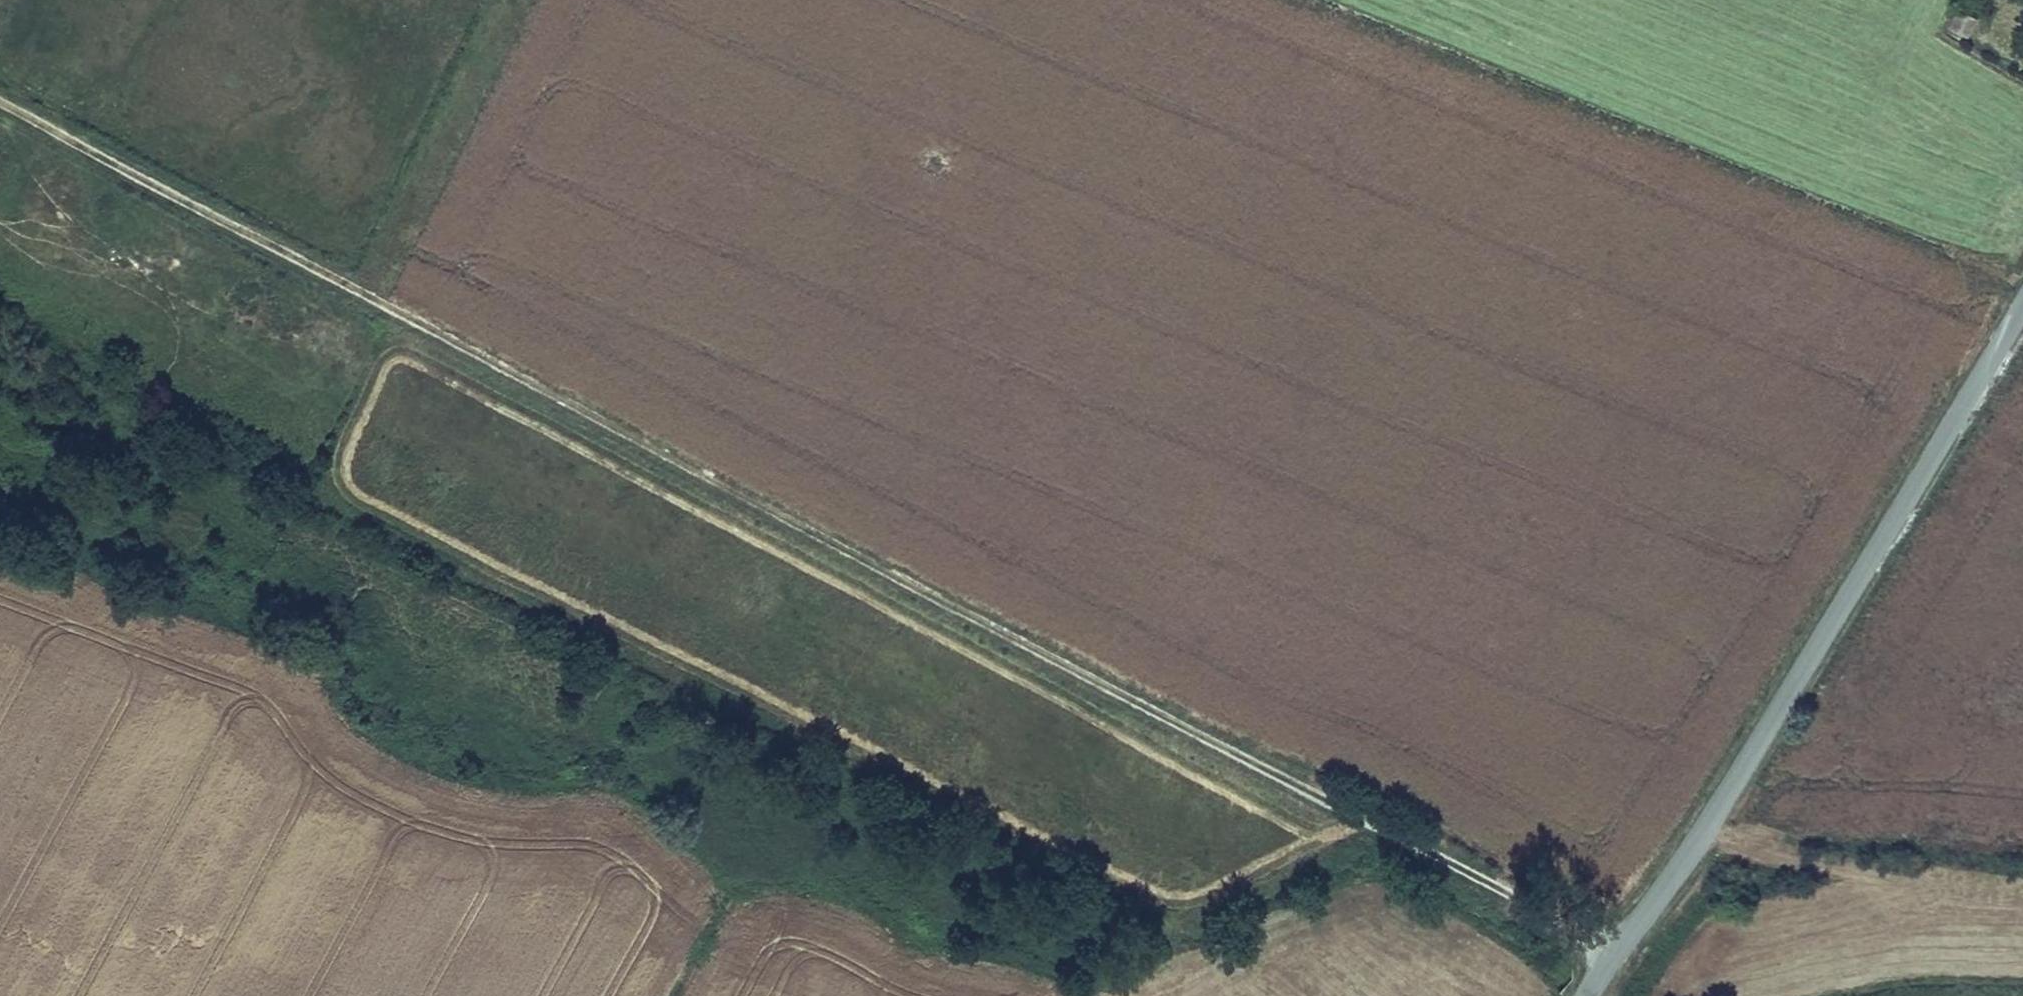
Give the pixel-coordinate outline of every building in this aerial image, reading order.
[(1998,20),(1981,11),(1973,26),(1990,35),(1998,20)]
